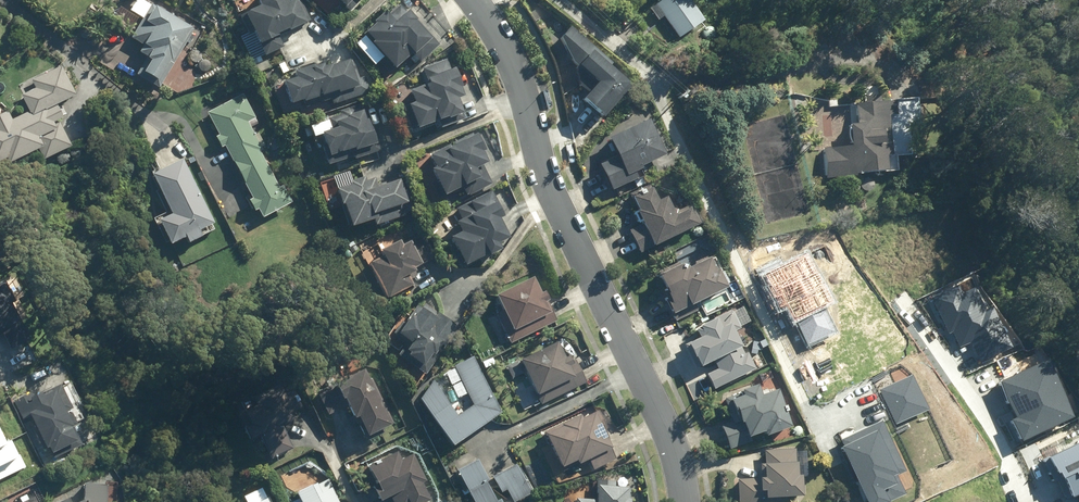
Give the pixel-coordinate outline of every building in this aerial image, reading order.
[(262,57),(283,48),(277,35),(309,21),(301,0),(292,0),(287,3),(285,0),(256,0),(259,6),(244,12),(262,57)] [(328,13),(338,2),(349,12),(353,8),(348,3),(351,0),(314,0),(328,13)] [(682,0),(656,0),(650,4),(674,38),(697,22),(682,0)] [(152,3),(132,38),(145,45),(140,52),(148,57),(137,75),(160,88),(195,28),(152,3)] [(365,34),(354,44),(374,66),(383,57),(394,69),(411,53),(413,56),(410,58),(415,63),(417,61),(419,63),(439,45),(407,11),(406,12),(399,5),(388,15),(384,11),(372,22),(374,24),(364,33),(365,34)] [(569,26),(552,47),(594,83),(581,99),(603,118),(630,86),(608,68),(612,63),(569,26)] [(294,78),(282,82),(290,104),(302,100),(303,103),(330,94),(334,104),(369,92),(363,76),(358,77),(352,59),(331,66),(331,64),(323,67),(322,64),(313,67),(313,65),(292,72),(294,78)] [(407,105),(416,129),(438,120),(441,128),(465,118),(457,98),(463,96),(460,88),(461,87),(454,68),(450,70),(446,59),(421,68),(427,83),(408,91),(413,102),(407,105)] [(5,159),(8,164),(37,150),(42,160),(71,146),(58,120),(62,118),(56,105),(75,96),(61,66),(31,80),(34,89),(20,95),(28,111),(11,119),(7,111),(0,114),(0,162),(5,159)] [(208,112),(264,218),(293,202),(284,185),(280,187),(261,151),(263,150),(248,122),(256,117),(243,93),(208,112)] [(851,174),(880,172),(878,157),(886,156),(883,116),(893,116),(892,101),(852,104),(853,124),(843,125),(844,147),(822,149),(824,178),(851,176),(851,174)] [(326,120),(308,126),(316,150),(321,148),(327,165),(353,157),(353,159),(380,150),(372,126),(368,128),(360,104),(339,111),(340,114),(326,119),(326,120)] [(605,192),(639,177),(634,168),(658,157),(641,122),(600,140),(609,159),(593,166),(605,192)] [(430,169),(443,196),(461,187),(465,196),(491,184),(482,164),(487,162),(482,151),(484,150),(476,133),(473,135),(472,133),(428,154),(434,167),(430,169)] [(216,223),(184,159),(153,174),(173,214),(160,220),(172,245),(187,237),(190,243),(204,236),(201,230),(216,223)] [(342,205),(350,227),(372,220),(374,225),(415,212),(408,189),(404,190),(400,177),(376,185),(374,178),(365,181),(363,177),(347,182),(348,185),(335,189),(340,205),(342,205)] [(648,184),(627,194),(634,209),(631,211),(638,226),(626,231),(637,253),(651,246),(650,245),(692,225),(691,222),(697,219),(689,204),(677,211),(666,207),(662,199),(656,202),(648,184)] [(449,237),(464,267),(500,249),(497,243),(508,238),(499,218),(504,215),(492,190),(455,208),(461,219),(455,222),(460,232),(449,237)] [(368,264),(385,299),(412,286),(409,280),(417,276),(413,268),(436,257),(423,232),(405,242),(403,239),(379,251),(382,257),(368,264)] [(707,260),(706,257),(679,270),(677,265),(651,277),(661,298),(658,299),(666,316),(669,314),(673,322),(696,311),(692,303),(720,289),(713,274),(716,272),(710,259),(707,260)] [(787,277),(798,274),(796,265),(784,268),(787,277)] [(510,343),(556,321),(547,302),(549,301),(545,292),(542,293),(534,278),(496,296),(503,310),(495,314),(510,343)] [(3,281),(0,283),(0,329),(9,348),(27,339),(10,304),(13,303),(3,281)] [(397,355),(425,374),(459,327),(424,303),(421,308),(417,305),(397,334),(407,341),(397,355)] [(740,354),(730,332),(736,329),(728,310),(693,327),(693,328),(690,330),(694,338),(680,345),(687,359),(688,358),(692,368),(709,360),(713,369),(702,375),(709,390),(751,370),(743,353),(740,354)] [(574,365),(569,356),(565,358),(557,342),(520,360),(537,395),(536,395),(540,405),(586,382),(577,363),(574,365)] [(456,447),(503,413),(474,357),(455,367),(474,404),(459,415),(438,387),(434,381),(421,400),(456,447)] [(385,430),(394,425),(366,370),(318,393),(329,415),(350,405),(365,437),(367,437),(369,441),(386,433),(385,430)] [(30,393),(13,401),(47,472),(70,461),(67,455),(73,452),(71,449),(81,445),(72,428),(77,425),(70,410),(72,409),(60,384),(32,397),(30,393)] [(243,403),(235,407),(245,430),(247,429),(253,442),(262,438),(273,459),(295,449),(284,426),(299,419),(296,412),(304,409),(295,390),(287,395),(282,385),(255,398),(259,407),(247,413),(243,403)] [(757,395),(753,385),(737,391),(739,396),(737,397),(737,396),(736,394),(722,399),(730,422),(720,426),(728,449),(751,441),(749,435),(760,432),(762,436),(787,427),(774,390),(757,395)] [(611,449),(613,449),(604,431),(607,429),(598,411),(583,418),(581,416),(562,425),(561,424),(544,433),(545,437),(547,436),(561,465),(560,466),(563,472),(577,465),(578,468),(590,462),(594,470),(616,460),(611,449)] [(25,468),(19,455),(16,456),(9,441),(3,444),(0,437),(0,479),(25,468)] [(785,499),(798,498),(796,478),(792,478),(791,464),(795,464),(794,449),(761,451),(762,465),(757,465),(758,475),(755,475),(755,479),(734,480),(735,501),(785,501),(785,499)] [(397,453),(368,467),(377,485),(373,487),(380,501),(381,501),(382,501),(383,501),(429,501),(430,501),(422,484),(426,482),(412,455),(401,461),(397,453)] [(458,471),(474,501),(497,501),(487,483),(490,481),(478,460),(458,471)] [(492,477),(501,494),(507,490),(513,501),(518,501),(532,495),(517,464),(492,477)] [(632,500),(630,500),(631,489),(615,488),(615,481),(598,480),(597,501),(576,499),(576,501),(632,501),(632,500)] [(329,481),(319,486),(318,484),(298,494),(301,499),(296,501),(340,501),(329,481)] [(107,487),(87,485),(85,501),(84,501),(106,501),(107,487)]
